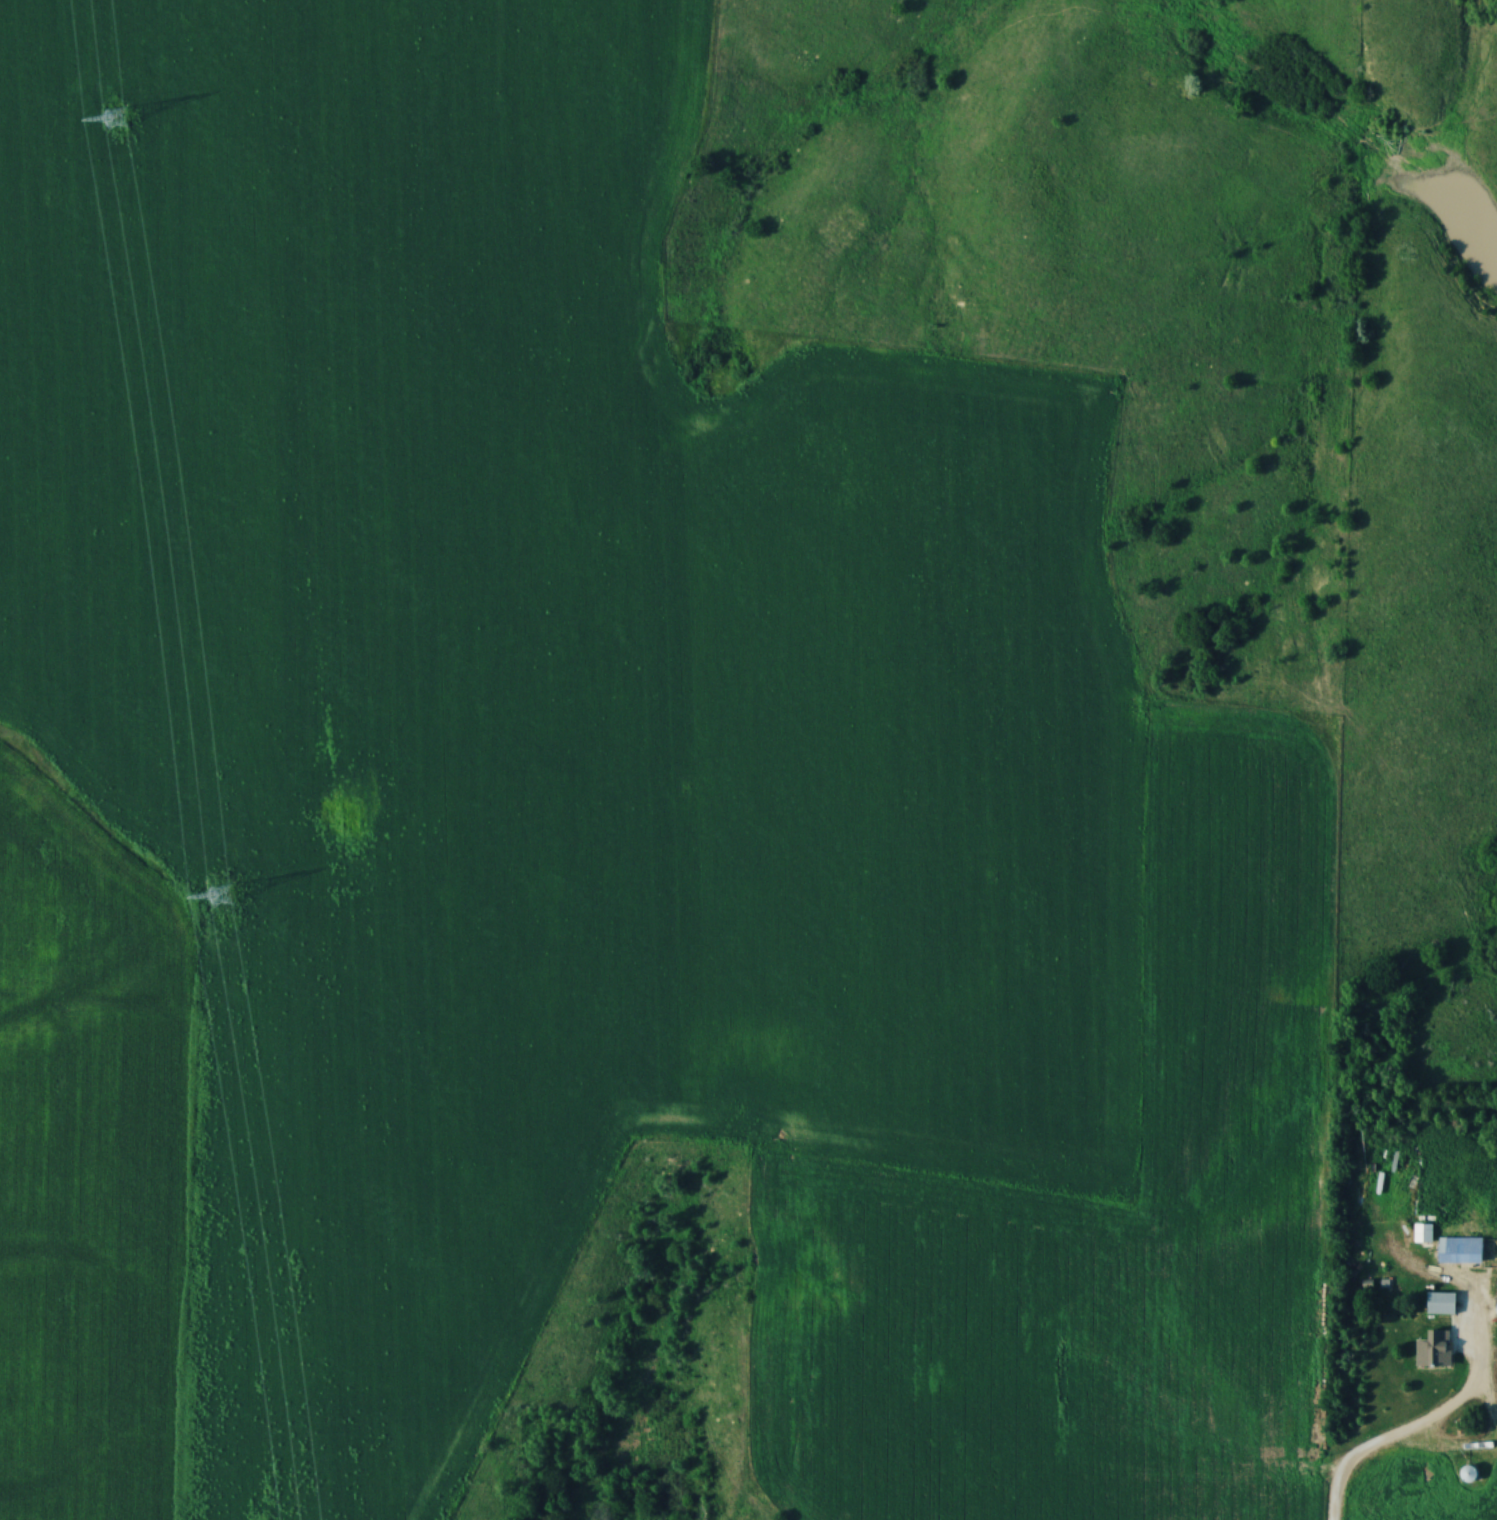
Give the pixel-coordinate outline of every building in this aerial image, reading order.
[(1431,1225),(1417,1225),(1417,1241),(1431,1241),(1431,1225)] [(1439,1261),(1481,1261),(1481,1239),(1439,1239),(1439,1261)] [(1426,1314),(1455,1314),(1455,1292),(1426,1292),(1426,1314)] [(1415,1366),(1450,1366),(1450,1330),(1426,1330),(1426,1340),(1415,1340),(1415,1366)]
